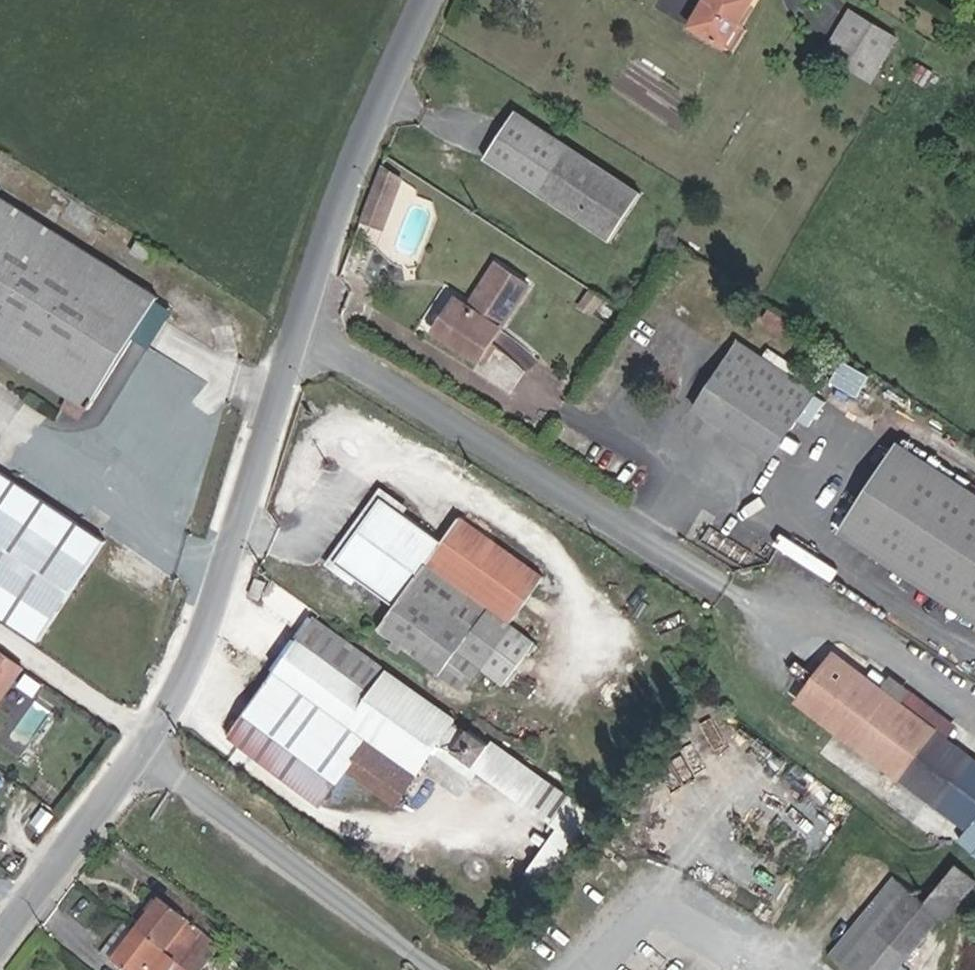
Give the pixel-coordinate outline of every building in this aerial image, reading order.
[(753,0),(706,0),(691,26),(725,46),(738,25),(753,0)] [(851,11),(825,54),(872,81),(898,38),(851,11)] [(734,51),(746,30),(738,25),(725,46),(734,51)] [(642,194),(516,111),(485,159),(611,241),(642,194)] [(361,217),(386,227),(407,174),(382,164),(361,217)] [(160,297),(0,196),(0,352),(71,397),(86,406),(90,409),(160,297)] [(150,262),(156,253),(138,241),(132,251),(150,262)] [(481,360),(530,286),(497,264),(469,306),(457,298),(435,330),(481,360)] [(591,314),(603,297),(592,289),(580,306),(591,314)] [(160,344),(176,305),(162,299),(146,338),(160,344)] [(765,359),(739,341),(730,355),(756,373),(766,359),(765,359)] [(820,383),(770,351),(765,359),(766,359),(815,392),(820,383)] [(756,373),(730,355),(722,367),(743,380),(715,422),(771,458),(815,392),(766,359),(756,373)] [(715,422),(743,380),(722,367),(695,408),(715,422)] [(79,416),(86,406),(71,397),(64,407),(79,416)] [(840,533),(974,621),(974,494),(898,444),(840,533)] [(106,541),(0,471),(0,614),(40,640),(106,541)] [(510,624),(544,578),(460,517),(443,542),(383,497),(336,562),(395,606),(379,629),(394,640),(390,646),(398,652),(402,646),(460,689),(478,664),(505,684),(535,642),(510,624)] [(260,599),(266,582),(257,579),(253,590),(252,590),(250,596),(260,599)] [(454,721),(311,617),(275,669),(419,772),(438,744),(441,741),(476,766),(491,745),(470,729),(465,736),(451,725),(454,721)] [(24,668),(0,651),(0,702),(24,668)] [(834,653),(798,701),(899,777),(883,799),(914,822),(930,801),(939,808),(974,760),(834,653)] [(419,772),(275,669),(229,734),(323,804),(348,768),(398,804),(419,772)] [(544,776),(494,741),(491,745),(476,766),(441,741),(438,744),(523,805),(544,776)] [(942,917),(946,920),(974,885),(974,879),(957,864),(925,902),(895,878),(830,956),(847,969),(909,969),(902,965),(942,917)] [(153,918),(165,903),(161,900),(150,915),(153,918)] [(150,915),(137,932),(177,963),(180,966),(205,934),(165,903),(153,918),(150,915)] [(127,923),(103,956),(116,966),(127,951),(124,948),(137,932),(127,923)] [(137,932),(124,948),(127,951),(116,966),(122,969),(172,969),(177,963),(137,932)] [(222,947),(205,934),(180,966),(186,969),(204,969),(222,947)]
